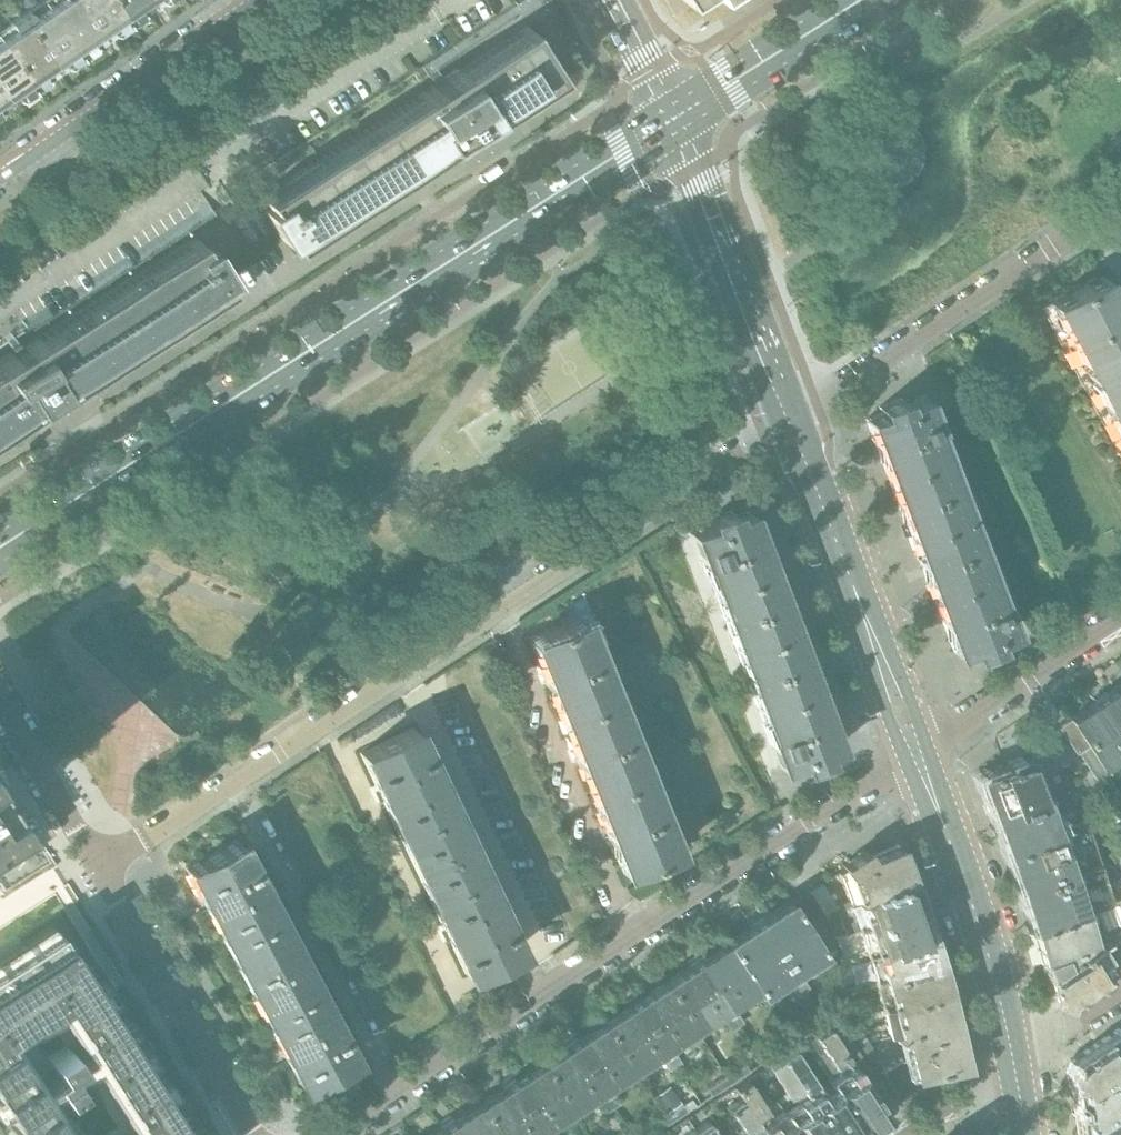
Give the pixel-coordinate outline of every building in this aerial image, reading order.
[(84,61),(42,0),(18,16),(55,69),(63,64),(66,69),(71,70),(84,61)] [(102,37),(76,0),(42,0),(84,61),(97,52),(97,48),(94,42),(102,37)] [(113,0),(76,0),(102,37),(110,31),(114,36),(118,37),(132,27),(113,0)] [(147,0),(113,0),(132,27),(144,19),(145,15),(141,10),(150,4),(147,0)] [(55,69),(18,16),(0,29),(0,42),(36,93),(49,84),(50,80),(46,75),(55,69)] [(455,138),(463,133),(464,134),(467,136),(470,137),(473,135),(474,133),(474,129),(473,127),(480,122),(482,124),(503,111),(551,81),(558,76),(527,27),(260,197),(266,205),(261,209),(281,240),(286,237),(291,246),(457,140),(455,138)] [(0,42),(0,92),(7,102),(15,96),(19,102),(23,102),(36,93),(0,42)] [(217,293),(226,287),(221,278),(226,275),(206,244),(201,247),(195,238),(30,343),(19,350),(16,344),(15,344),(11,347),(14,353),(0,362),(0,431),(33,410),(38,419),(69,399),(64,391),(74,384),(217,293)] [(1102,276),(1097,279),(1095,277),(1085,282),(1085,285),(1066,295),(1065,293),(1054,298),(1055,301),(1050,303),(1065,333),(1069,331),(1077,345),(1073,348),(1081,363),(1078,366),(1088,375),(1088,377),(1120,359),(1120,312),(1102,276)] [(1088,377),(1090,379),(1087,382),(1096,391),(1104,406),(1108,404),(1115,418),(1111,420),(1119,435),(1116,438),(1120,443),(1120,359),(1088,377)] [(934,425),(924,398),(912,402),(922,429),(934,425)] [(968,515),(934,425),(922,429),(912,402),(903,406),(901,400),(878,408),(881,414),(866,420),(871,433),(874,433),(884,460),(881,462),(893,493),(897,493),(907,519),(904,521),(910,537),(968,515)] [(776,585),(764,554),(761,555),(751,528),(754,526),(749,512),(734,518),(731,512),(708,520),(711,527),(700,531),(711,558),(701,562),(723,622),(778,601),(773,588),(776,585)] [(1002,605),(968,515),(910,537),(916,552),(919,552),(929,579),(926,581),(938,612),(942,612),(952,638),(949,640),(954,654),(969,648),(972,654),(994,646),(992,639),(1000,636),(990,609),(1002,605)] [(711,558),(700,531),(690,534),(701,562),(711,558)] [(792,628),(787,614),(783,614),(778,601),(723,622),(734,650),(792,628)] [(1012,632),(1002,605),(990,609),(1000,636),(1012,632)] [(615,697),(583,618),(528,640),(559,718),(615,697)] [(801,660),(796,647),(798,645),(792,628),(734,650),(746,681),(801,660)] [(815,687),(809,673),(806,674),(801,660),(746,681),(756,709),(815,687)] [(1069,719),(1070,720),(1099,763),(1120,748),(1120,686),(1069,719)] [(828,733),(818,707),(821,704),(815,687),(756,709),(768,741),(779,737),(789,764),(799,760),(801,767),(824,758),(822,752),(837,746),(832,733),(828,733)] [(645,774),(615,697),(559,718),(590,795),(645,774)] [(1099,763),(1070,720),(1059,727),(1075,753),(1078,751),(1114,807),(1120,819),(1120,799),(1098,764),(1099,763)] [(397,832),(448,807),(450,806),(413,729),(360,754),(397,832)] [(789,764),(779,737),(768,741),(779,768),(789,764)] [(1042,795),(1036,780),(1027,760),(1022,762),(1021,757),(1006,763),(1007,765),(1003,767),(1004,769),(977,778),(992,817),(1005,851),(1056,832),(1046,807),(1044,802),(1049,800),(1048,796),(1046,793),(1042,795)] [(676,851),(645,774),(590,795),(621,873),(676,851)] [(481,872),(470,849),(450,806),(448,807),(397,832),(428,897),(481,872)] [(24,852),(0,814),(0,867),(24,852)] [(1112,902),(1099,861),(1086,820),(1056,832),(1005,851),(1021,896),(1032,931),(1087,911),(1112,902)] [(275,913),(237,841),(185,869),(223,941),(275,913)] [(912,882),(906,868),(898,846),(869,858),(864,851),(841,865),(844,869),(837,873),(847,902),(849,905),(912,882)] [(518,949),(488,887),(481,872),(428,897),(465,974),(518,949)] [(1117,878),(1110,883),(1116,892),(1120,888),(1120,885),(1117,878)] [(923,914),(914,889),(912,882),(849,905),(847,902),(835,906),(822,914),(829,924),(839,918),(845,935),(848,934),(858,930),(867,957),(931,938),(929,932),(923,914)] [(809,892),(822,914),(835,906),(820,883),(808,892),(809,892)] [(805,895),(790,904),(802,924),(812,918),(818,914),(806,894),(805,895)] [(1097,943),(1099,942),(1103,939),(1100,933),(1112,925),(1116,930),(1117,930),(1120,927),(1120,898),(1112,902),(1087,911),(1032,931),(1044,976),(1045,976),(1092,946),(1097,943)] [(759,994),(821,954),(818,949),(810,936),(802,924),(790,904),(788,902),(762,920),(761,918),(751,924),(752,926),(725,943),(755,988),(759,994)] [(313,986),(299,958),(275,913),(223,941),(261,1013),(313,986)] [(812,918),(802,924),(810,936),(819,931),(812,918)] [(1120,964),(1120,935),(1117,930),(1116,930),(1112,925),(1100,933),(1103,939),(1105,938),(1111,947),(1106,950),(1103,945),(1102,946),(1099,942),(1097,943),(1092,946),(1045,976),(1050,998),(1050,999),(1061,1003),(1120,964)] [(0,964),(0,1105),(19,1134),(186,1134),(54,929),(0,964)] [(819,931),(810,936),(818,949),(827,943),(819,931)] [(851,942),(848,934),(845,935),(834,939),(837,948),(851,942)] [(947,994),(941,973),(938,960),(931,938),(867,957),(874,982),(877,991),(882,1011),(947,994)] [(693,1028),(755,988),(725,943),(700,960),(699,958),(689,964),(690,966),(664,983),(675,1001),(693,1028)] [(827,943),(818,949),(821,954),(826,960),(835,955),(827,943)] [(808,989),(800,976),(794,980),(802,992),(808,989)] [(802,992),(794,980),(788,984),(796,997),(802,992)] [(697,1034),(693,1028),(675,1001),(664,983),(638,1000),(637,998),(632,1002),(627,1005),(628,1007),(602,1024),(630,1067),(670,1042),(673,1046),(679,1042),(681,1044),(697,1034)] [(351,1057),(322,1002),(313,986),(261,1013),(299,1085),(351,1057)] [(956,1029),(947,994),(882,1011),(889,1037),(898,1036),(899,1040),(903,1039),(908,1057),(902,1059),(882,1072),(899,1098),(915,1088),(912,1077),(964,1066),(956,1029)] [(837,1014),(836,1014),(832,1008),(822,1015),(827,1021),(837,1014)] [(743,1023),(734,1009),(728,1013),(737,1027),(743,1023)] [(737,1027),(728,1013),(722,1017),(731,1031),(737,1027)] [(867,1042),(851,1017),(843,1022),(858,1045),(867,1042)] [(803,1037),(819,1026),(815,1019),(799,1030),(803,1037)] [(838,1023),(829,1028),(834,1036),(843,1030),(838,1023)] [(583,1098),(630,1067),(602,1024),(576,1041),(575,1039),(565,1045),(566,1047),(540,1064),(568,1108),(574,1117),(588,1107),(583,1098)] [(886,1117),(881,1109),(868,1088),(863,1081),(858,1073),(853,1066),(848,1058),(843,1051),(839,1043),(834,1036),(829,1028),(804,1044),(807,1048),(829,1083),(861,1133),(886,1117)] [(1070,1061),(1065,1072),(1070,1097),(1120,1066),(1120,1028),(1070,1061)] [(843,1030),(834,1036),(839,1043),(848,1038),(843,1030)] [(770,1058),(791,1044),(787,1037),(766,1051),(770,1058)] [(848,1038),(839,1043),(843,1051),(853,1045),(848,1038)] [(879,1059),(867,1042),(858,1045),(871,1065),(879,1059)] [(829,1083),(819,1089),(797,1054),(807,1048),(804,1044),(781,1060),(830,1134),(859,1134),(861,1133),(829,1083)] [(853,1045),(843,1051),(848,1058),(857,1053),(853,1045)] [(681,1064),(672,1051),(666,1054),(675,1068),(681,1064)] [(857,1053),(848,1058),(853,1066),(862,1060),(857,1053)] [(675,1068),(666,1054),(660,1058),(669,1072),(675,1068)] [(781,1060),(768,1068),(793,1106),(782,1113),(797,1134),(830,1134),(781,1060)] [(862,1060),(853,1066),(858,1073),(867,1067),(862,1060)] [(568,1108),(540,1064),(514,1081),(513,1079),(503,1086),(504,1087),(478,1104),(498,1134),(526,1134),(538,1128),(543,1134),(551,1134),(548,1131),(546,1133),(541,1125),(568,1108)] [(740,1078),(749,1072),(745,1065),(735,1071),(740,1078)] [(1070,1097),(1074,1131),(1120,1102),(1120,1066),(1070,1097)] [(867,1067),(858,1073),(863,1081),(872,1075),(867,1067)] [(735,1071),(726,1077),(730,1084),(740,1078),(735,1071)] [(872,1075),(863,1081),(868,1088),(877,1082),(872,1075)] [(726,1077),(716,1083),(721,1090),(730,1084),(726,1077)] [(782,1113),(772,1120),(747,1081),(734,1089),(742,1102),(759,1128),(763,1134),(797,1134),(782,1113)] [(877,1082),(868,1088),(881,1109),(893,1102),(879,1081),(877,1082)] [(711,1096),(721,1090),(716,1083),(707,1089),(711,1096)] [(680,1103),(669,1087),(653,1097),(664,1114),(680,1103)] [(619,1104),(610,1090),(604,1094),(613,1108),(619,1104)] [(613,1108),(604,1094),(598,1098),(607,1112),(613,1108)] [(752,1133),(759,1128),(742,1102),(730,1111),(746,1134),(754,1134),(752,1133)] [(1074,1131),(1075,1134),(1120,1134),(1120,1102),(1074,1131)] [(478,1104),(452,1121),(451,1119),(441,1126),(442,1128),(431,1134),(498,1134),(478,1104)] [(678,1118),(687,1112),(683,1105),(673,1111),(678,1118)] [(673,1111),(664,1118),(668,1124),(678,1118),(673,1111)] [(664,1118),(654,1124),(659,1130),(668,1124),(664,1118)] [(708,1122),(693,1131),(696,1134),(716,1134),(708,1122)] [(659,1130),(654,1124),(645,1130),(648,1134),(652,1134),(659,1130)]
